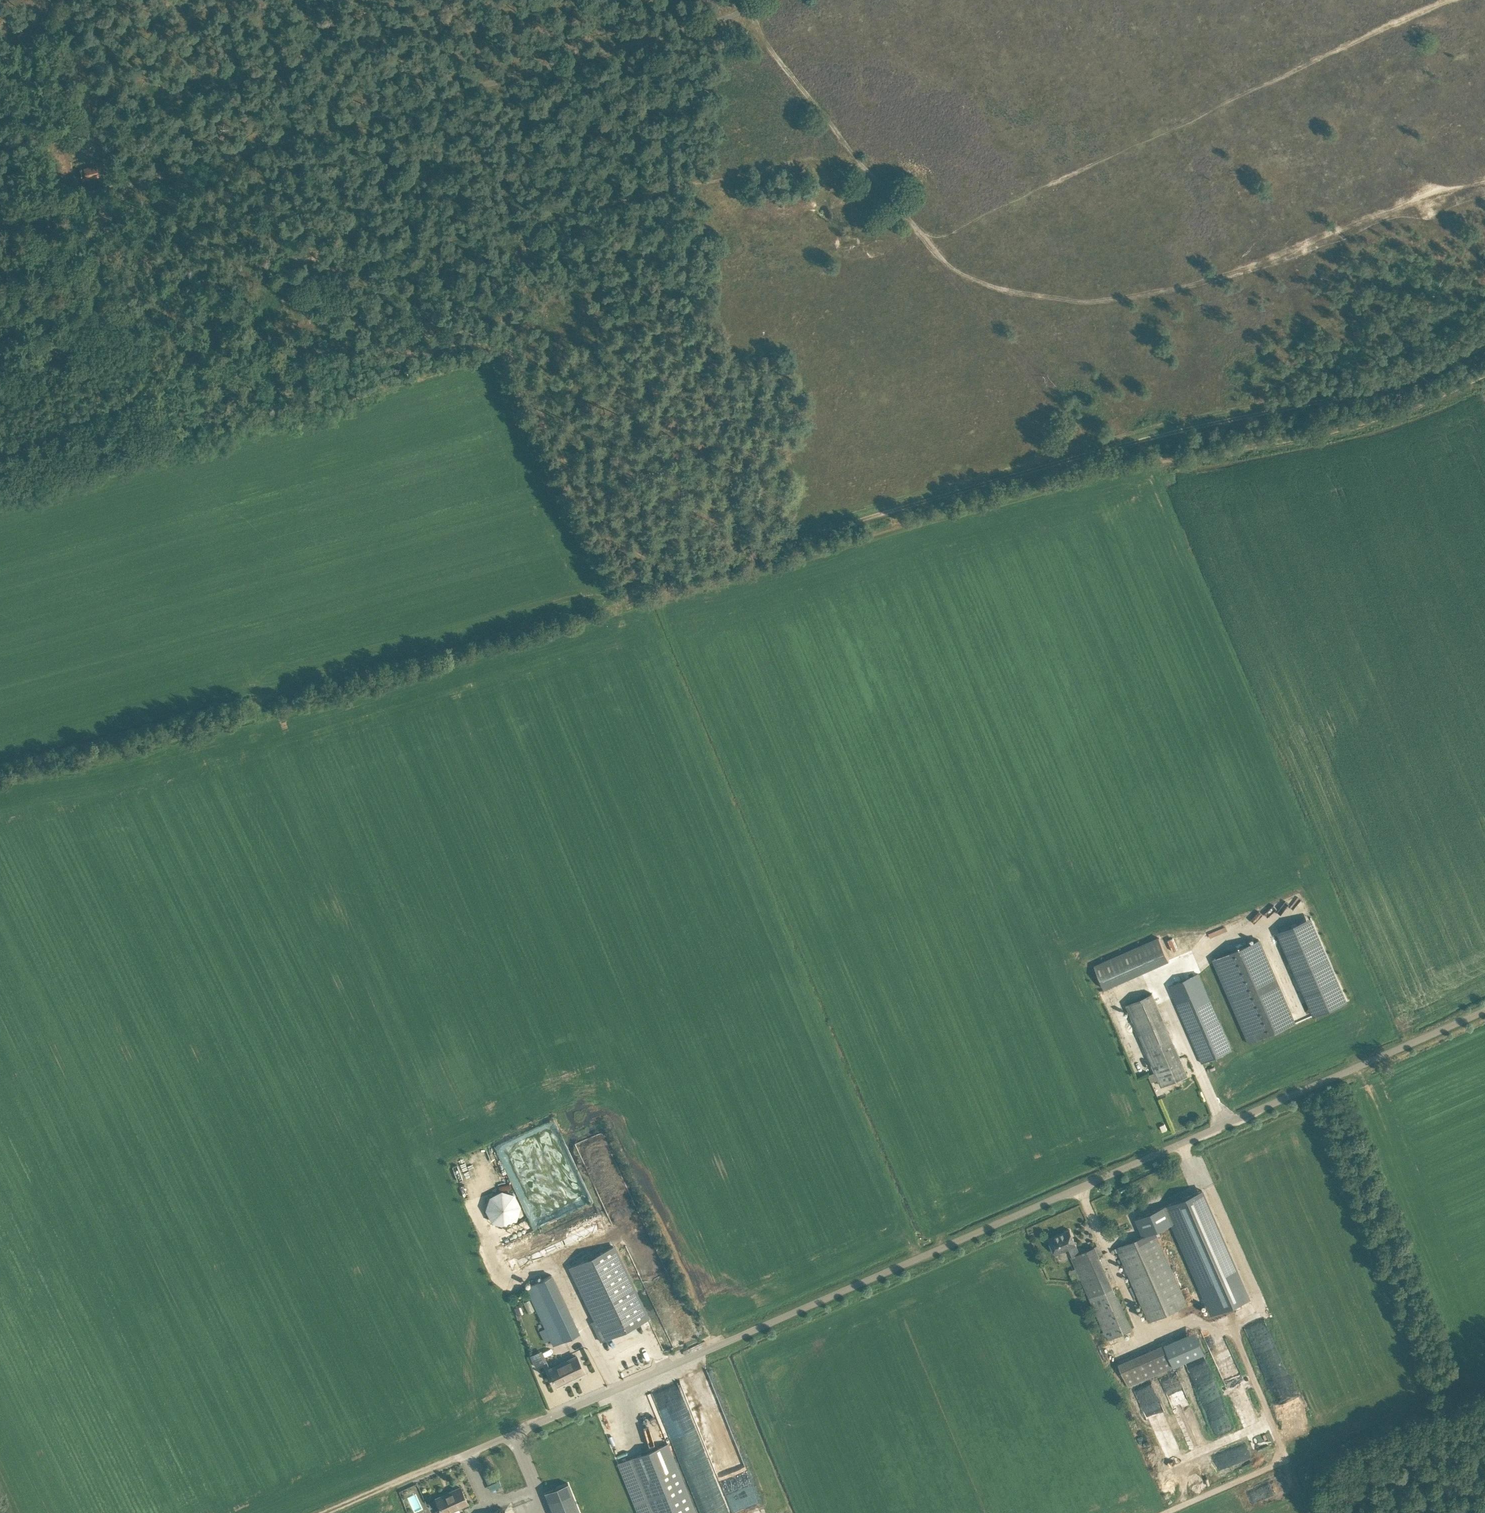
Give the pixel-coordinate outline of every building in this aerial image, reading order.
[(98,173),(96,163),(81,167),(84,177),(98,173)] [(1103,978),(1169,955),(1163,937),(1097,961),(1103,978)] [(1220,955),(1256,1039),(1296,1022),(1261,938),(1220,955)] [(1231,1050),(1198,973),(1169,986),(1202,1063),(1231,1050)] [(1154,1067),(1180,1056),(1153,993),(1127,1004),(1154,1067)] [(1187,1073),(1180,1056),(1154,1067),(1161,1085),(1187,1073)] [(502,1189),(490,1196),(485,1209),(492,1221),(505,1225),(517,1219),(521,1206),(515,1194),(502,1189)] [(1142,1236),(1117,1247),(1149,1321),(1187,1305),(1157,1234),(1175,1226),(1210,1307),(1246,1291),(1202,1192),(1135,1221),(1142,1236)] [(507,1260),(513,1272),(605,1228),(599,1216),(507,1260)] [(1069,1247),(1072,1256),(1080,1253),(1070,1229),(1049,1238),(1056,1253),(1069,1247)] [(648,1318),(644,1309),(612,1246),(570,1266),(601,1330),(605,1339),(648,1318)] [(1076,1265),(1090,1298),(1108,1339),(1131,1329),(1113,1288),(1099,1255),(1095,1246),(1080,1253),(1072,1256),(1076,1265)] [(579,1332),(551,1275),(526,1287),(553,1344),(579,1332)] [(523,1312),(521,1305),(515,1307),(518,1315),(523,1312)] [(1196,1334),(1177,1343),(1194,1379),(1203,1375),(1200,1370),(1210,1365),(1196,1334)] [(1120,1361),(1129,1385),(1176,1366),(1167,1342),(1120,1361)] [(531,1354),(536,1365),(548,1359),(543,1348),(531,1354)] [(584,1371),(580,1362),(577,1355),(550,1368),(553,1375),(552,1376),(553,1378),(554,1377),(557,1384),(584,1371)] [(1237,1358),(1219,1365),(1232,1402),(1251,1395),(1237,1358)] [(668,1442),(664,1433),(646,1440),(650,1449),(632,1457),(618,1462),(639,1512),(696,1512),(668,1442)] [(1262,1455),(1252,1458),(1254,1465),(1264,1462),(1262,1455)] [(1177,1491),(1233,1468),(1228,1457),(1172,1480),(1177,1491)] [(485,1473),(491,1489),(501,1485),(495,1469),(485,1473)] [(572,1491),(568,1482),(546,1491),(554,1512),(581,1512),(572,1491)] [(727,1496),(734,1512),(761,1501),(754,1484),(727,1496)] [(1221,1512),(1227,1512),(1279,1496),(1276,1485),(1218,1503),(1221,1512)] [(465,1496),(461,1486),(437,1498),(439,1504),(438,1504),(442,1512),(448,1512),(468,1504),(465,1496)]
